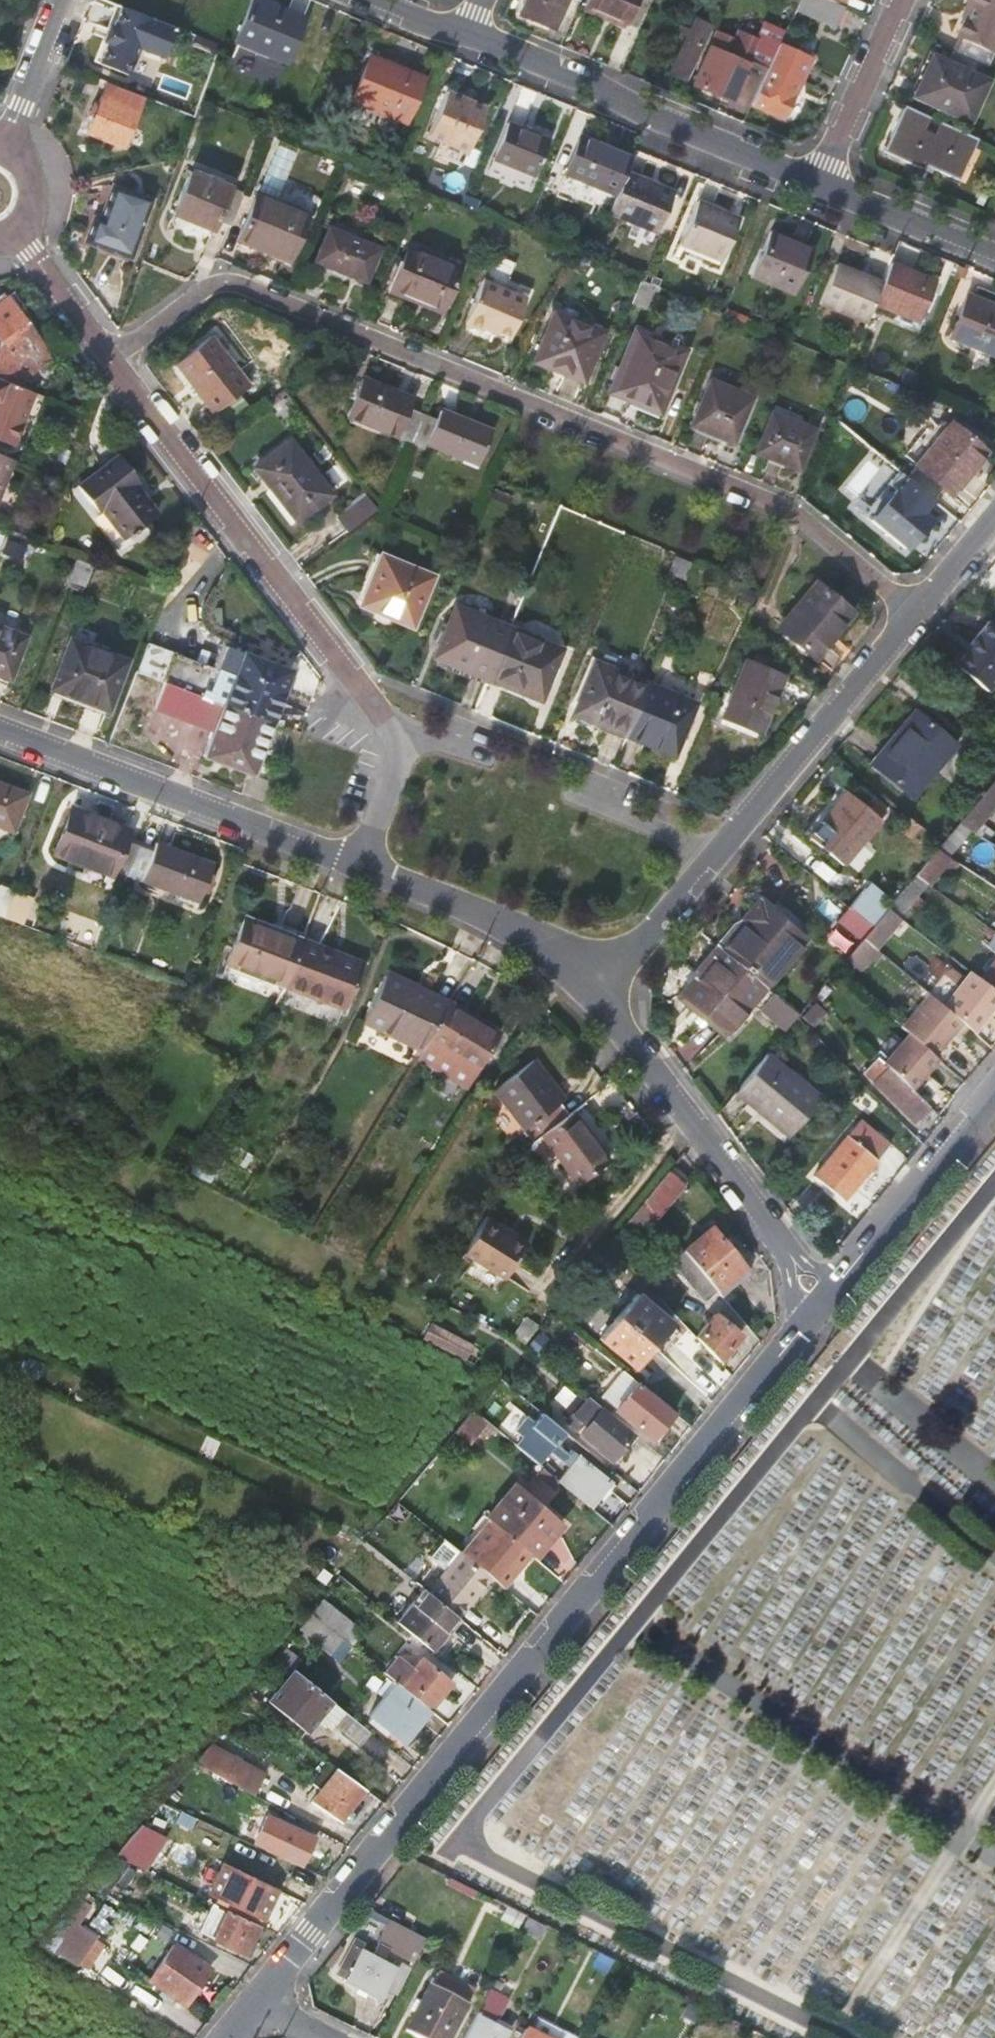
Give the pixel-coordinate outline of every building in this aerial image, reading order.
[(302,20),(253,0),(251,0),(236,42),(285,61),(302,20)] [(521,15),(553,29),(566,0),(528,0),(521,15)] [(636,0),(586,0),(585,3),(626,21),(636,0)] [(956,38),(992,54),(994,48),(994,0),(973,0),(956,38)] [(151,49),(156,34),(111,17),(92,66),(112,74),(125,39),(151,49)] [(749,59),(768,67),(784,31),(765,23),(749,59)] [(715,34),(709,48),(692,85),(729,100),(755,42),(737,34),(733,42),(715,34)] [(221,46),(193,35),(189,46),(217,57),(221,46)] [(666,73),(687,82),(703,45),(682,36),(666,73)] [(956,38),(950,51),(954,53),(978,64),(986,68),(992,54),(956,38)] [(978,64),(954,53),(948,66),(932,58),(913,98),(968,123),(987,84),(972,77),(978,64)] [(387,63),(371,55),(369,61),(385,68),(387,63)] [(385,68),(369,61),(353,100),(405,122),(422,79),(387,63),(385,68)] [(768,67),(751,105),(782,119),(799,82),(768,67)] [(142,97),(107,83),(88,135),(122,149),(142,97)] [(469,152),(486,108),(447,91),(430,135),(469,152)] [(928,119),(903,108),(883,152),(922,171),(924,166),(957,180),(975,141),(942,126),(937,137),(923,130),(928,119)] [(537,175),(553,136),(512,118),(496,158),(537,175)] [(624,175),(632,156),(586,138),(570,173),(617,193),(624,175)] [(230,226),(243,194),(190,173),(173,217),(212,232),(216,221),(230,226)] [(617,193),(609,212),(659,232),(674,196),(624,175),(617,193)] [(128,259),(150,201),(113,186),(100,219),(94,217),(84,242),(128,259)] [(290,259),(309,213),(258,192),(239,238),(290,259)] [(720,262),(737,221),(696,205),(679,246),(720,262)] [(365,282),(378,250),(329,230),(315,262),(365,282)] [(792,296),(809,251),(771,235),(752,280),(792,296)] [(440,315),(458,271),(407,251),(390,295),(440,315)] [(933,283),(889,264),(881,285),(873,305),(918,323),(933,283)] [(819,307),(864,326),(873,305),(881,285),(835,268),(819,307)] [(654,285),(641,279),(631,304),(644,309),(654,285)] [(485,328),(491,331),(510,339),(524,301),(479,283),(462,325),(481,332),(485,328)] [(965,296),(948,337),(994,357),(994,309),(965,296)] [(47,353),(8,298),(0,304),(0,341),(6,350),(0,354),(0,381),(16,387),(22,372),(47,353)] [(563,370),(562,373),(584,382),(604,332),(555,313),(537,360),(563,370)] [(486,343),(491,331),(485,328),(481,332),(462,325),(459,333),(486,343)] [(633,398),(642,401),(661,409),(683,355),(634,335),(609,396),(630,404),(631,402),(633,398)] [(250,389),(213,340),(178,367),(216,416),(250,389)] [(536,362),(562,373),(563,370),(537,360),(536,362)] [(37,395),(0,381),(0,443),(17,450),(37,395)] [(731,445),(749,400),(708,383),(691,429),(731,445)] [(410,445),(419,423),(405,417),(408,410),(360,391),(348,420),(410,445)] [(641,406),(642,401),(633,398),(631,402),(641,406)] [(755,456),(805,469),(819,420),(769,406),(755,456)] [(434,429),(419,423),(410,445),(426,451),(428,445),(478,466),(491,433),(441,412),(434,429)] [(906,480),(933,503),(944,490),(949,493),(983,452),(950,424),(904,479),(906,480)] [(330,499),(289,445),(255,470),(297,525),(330,499)] [(123,540),(155,514),(128,478),(131,474),(117,456),(77,487),(91,506),(94,503),(123,540)] [(15,464),(0,458),(0,505),(15,464)] [(922,515),(933,503),(906,480),(869,522),(905,552),(930,523),(922,515)] [(343,524),(354,538),(382,517),(370,502),(343,524)] [(433,583),(377,558),(358,605),(388,618),(386,621),(412,633),(433,583)] [(694,565),(676,558),(669,574),(688,582),(694,565)] [(91,567),(75,561),(66,586),(81,591),(91,567)] [(817,662),(854,616),(819,587),(781,632),(817,662)] [(436,662),(488,682),(509,632),(457,611),(436,662)] [(6,681),(25,632),(0,622),(0,678),(6,681)] [(955,672),(983,695),(994,681),(994,633),(984,624),(964,648),(970,653),(955,672)] [(509,632),(488,682),(541,703),(562,653),(509,632)] [(105,711),(125,661),(69,641),(50,690),(105,711)] [(218,673),(146,646),(136,672),(167,684),(272,725),(292,674),(227,649),(218,673)] [(949,667),(955,672),(970,653),(964,648),(949,667)] [(761,736),(784,680),(748,665),(725,721),(761,736)] [(574,718),(626,739),(647,688),(595,666),(574,718)] [(253,776),(272,725),(167,684),(157,710),(213,731),(203,757),(253,776)] [(647,688),(626,739),(644,747),(647,741),(677,753),(696,708),(647,688)] [(952,747),(913,714),(899,730),(903,733),(873,770),(909,800),(952,747)] [(647,741),(644,747),(675,760),(677,753),(647,741)] [(994,811),(994,782),(959,825),(976,835),(994,811)] [(14,834),(27,796),(0,787),(0,829),(14,834)] [(842,868),(879,824),(845,795),(808,840),(842,868)] [(114,873),(128,878),(139,848),(125,843),(129,834),(72,813),(56,852),(87,864),(86,868),(112,878),(114,873)] [(139,848),(128,878),(198,905),(214,865),(156,845),(152,853),(139,848)] [(951,859),(938,850),(915,878),(926,885),(929,887),(951,859)] [(915,878),(888,910),(899,918),(926,885),(915,878)] [(14,892),(0,887),(0,918),(4,920),(14,892)] [(4,920),(19,925),(29,898),(14,892),(4,920)] [(745,926),(721,954),(765,990),(804,944),(756,904),(740,922),(745,926)] [(888,910),(870,931),(863,940),(875,950),(901,919),(899,918),(888,910)] [(870,931),(847,911),(836,924),(860,943),(863,940),(870,931)] [(232,964),(288,986),(306,940),(282,931),(280,934),(249,920),(232,964)] [(306,940),(288,986),(346,1008),(363,965),(322,948),(323,946),(306,940)] [(863,940),(860,943),(840,966),(851,977),(875,950),(863,940)] [(765,990),(721,954),(700,978),(697,976),(678,998),(724,1039),(766,991),(765,990)] [(979,980),(994,992),(994,962),(979,980)] [(368,1012),(426,1048),(430,1041),(451,1008),(455,1002),(431,987),(430,989),(396,968),(368,1012)] [(972,1032),(994,1005),(994,992),(979,980),(970,973),(942,1006),(961,1023),(972,1032)] [(929,994),(901,1027),(910,1035),(933,1055),(961,1023),(942,1006),(929,994)] [(761,1011),(785,1032),(797,1018),(798,1017),(788,1009),(774,997),(761,1011)] [(788,1009),(798,1017),(807,1006),(798,997),(788,1009)] [(482,1019),(455,1002),(451,1008),(478,1025),(482,1019)] [(798,1017),(797,1018),(803,1024),(817,1008),(810,1002),(807,1006),(798,1017)] [(451,1008),(430,1041),(478,1071),(504,1032),(482,1019),(478,1025),(451,1008)] [(912,1089),(938,1059),(933,1055),(910,1035),(885,1064),(912,1089)] [(823,1056),(828,1051),(815,1037),(809,1044),(823,1056)] [(767,1054),(739,1088),(734,1094),(787,1139),(820,1099),(767,1054)] [(541,1136),(571,1113),(562,1102),(566,1099),(536,1058),(494,1091),(531,1144),(541,1136)] [(885,1064),(878,1058),(863,1074),(914,1122),(930,1106),(912,1089),(885,1064)] [(920,1127),(935,1111),(930,1106),(914,1122),(920,1127)] [(608,1160),(572,1112),(571,1113),(541,1136),(577,1184),(608,1160)] [(858,1188),(887,1153),(856,1128),(814,1178),(850,1208),(864,1192),(858,1188)] [(685,1187),(668,1173),(642,1204),(657,1221),(685,1187)] [(657,1221),(642,1204),(627,1222),(645,1236),(657,1221)] [(482,1221),(460,1257),(502,1281),(523,1246),(482,1221)] [(684,1254),(718,1293),(745,1270),(711,1231),(684,1254)] [(706,1303),(718,1293),(684,1254),(673,1263),(706,1303)] [(652,1346),(670,1323),(634,1295),(617,1316),(652,1346)] [(635,1367),(652,1346),(617,1316),(600,1338),(635,1367)] [(697,1340),(720,1364),(726,1358),(731,1362),(737,1355),(732,1350),(741,1338),(716,1317),(697,1340)] [(652,1346),(665,1358),(674,1346),(668,1340),(677,1330),(670,1323),(652,1346)] [(624,1373),(610,1362),(602,1373),(616,1384),(624,1373)] [(595,1405),(564,1380),(555,1391),(585,1417),(595,1405)] [(651,1441),(674,1412),(638,1384),(615,1411),(651,1441)] [(503,1419),(515,1437),(530,1426),(518,1409),(503,1419)] [(613,1461),(634,1436),(602,1410),(581,1435),(613,1461)] [(545,1418),(514,1458),(535,1474),(566,1434),(545,1418)] [(553,1490),(583,1515),(604,1489),(568,1461),(557,1473),(563,1477),(553,1490)] [(552,1490),(541,1481),(535,1489),(545,1498),(552,1490)] [(508,1496),(488,1521),(493,1526),(531,1557),(534,1554),(539,1559),(557,1536),(508,1496)] [(493,1526),(466,1559),(491,1580),(504,1590),(531,1557),(493,1526)] [(460,1555),(428,1596),(459,1621),(491,1580),(466,1559),(460,1555)] [(428,1596),(424,1593),(396,1627),(431,1655),(459,1621),(428,1596)] [(355,1628),(322,1601),(310,1617),(343,1643),(355,1628)] [(310,1617),(300,1630),(332,1657),(343,1643),(310,1617)] [(283,1653),(277,1661),(293,1674),(299,1666),(283,1653)] [(400,1664),(387,1679),(397,1687),(432,1716),(454,1689),(425,1666),(417,1676),(400,1664)] [(371,1736),(293,1674),(269,1704),(307,1735),(323,1718),(361,1749),(371,1736)] [(404,1749),(432,1716),(397,1687),(369,1721),(404,1749)] [(228,1758),(216,1777),(245,1794),(256,1774),(228,1758)] [(368,1794),(336,1771),(308,1808),(326,1821),(331,1816),(341,1823),(362,1796),(364,1797),(368,1794)] [(301,1844),(314,1851),(316,1846),(272,1823),(259,1845),(291,1862),(301,1844)] [(151,1832),(141,1827),(113,1859),(123,1864),(151,1832)] [(297,1859),(307,1863),(314,1851),(301,1844),(291,1862),(295,1864),(297,1859)] [(304,1868),(307,1863),(297,1859),(295,1864),(304,1868)] [(86,1890),(105,1899),(114,1885),(122,1890),(134,1874),(112,1861),(86,1890)] [(277,1893),(225,1868),(211,1897),(262,1921),(277,1893)] [(506,1922),(520,1929),(526,1919),(512,1912),(506,1922)] [(259,1929),(225,1913),(211,1944),(248,1961),(255,1947),(252,1945),(259,1929)] [(390,1916),(378,1939),(414,1959),(426,1935),(390,1916)] [(75,1973),(88,1945),(55,1930),(42,1957),(75,1973)] [(346,1977),(382,1996),(397,1966),(352,1942),(339,1966),(349,1971),(346,1977)] [(75,1973),(83,1977),(97,1948),(88,1945),(75,1973)] [(994,1985),(994,1949),(984,1949),(984,1952),(967,1978),(955,1978),(952,1976),(945,1985),(994,1985)] [(183,2009),(206,1972),(169,1952),(147,1988),(183,2009)] [(424,2037),(454,2037),(472,2002),(434,1982),(409,2030),(424,2037)] [(466,2037),(510,2037),(512,2033),(498,2025),(511,2000),(491,1990),(466,2037)] [(523,2037),(542,2037),(527,2030),(523,2037)]
